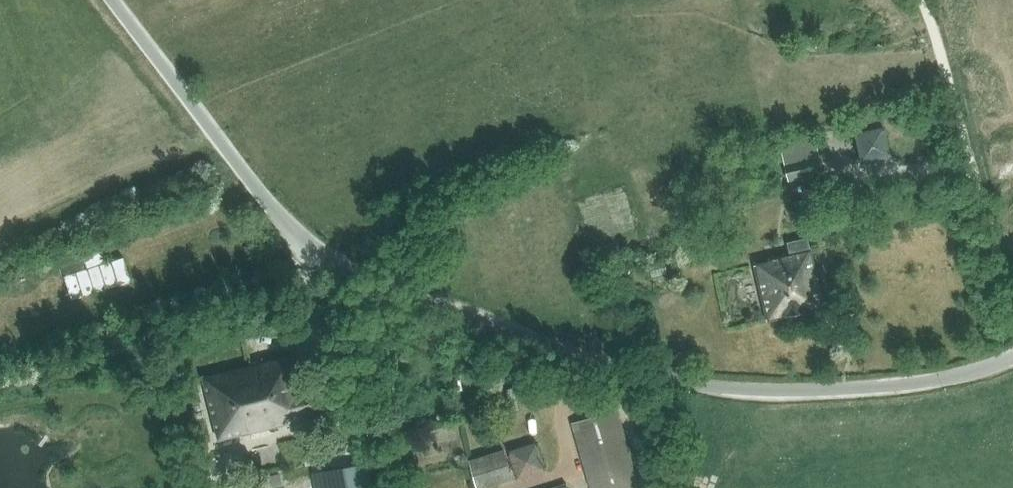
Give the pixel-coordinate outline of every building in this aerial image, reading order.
[(853,132),(860,162),(889,155),(882,125),(853,132)] [(817,154),(782,163),(787,181),(821,172),(817,154)] [(790,254),(768,258),(770,262),(757,266),(768,320),(825,307),(807,238),(787,243),(790,254)] [(204,378),(220,440),(316,417),(308,389),(301,390),(296,374),(294,374),(290,357),(204,378)] [(593,487),(636,487),(614,411),(575,423),(593,487)] [(508,451),(516,479),(545,470),(536,443),(508,451)] [(474,475),(477,487),(489,487),(513,481),(504,450),(470,461),(474,475)] [(367,469),(327,477),(329,487),(371,487),(367,469)] [(419,479),(389,487),(421,487),(419,479)]
